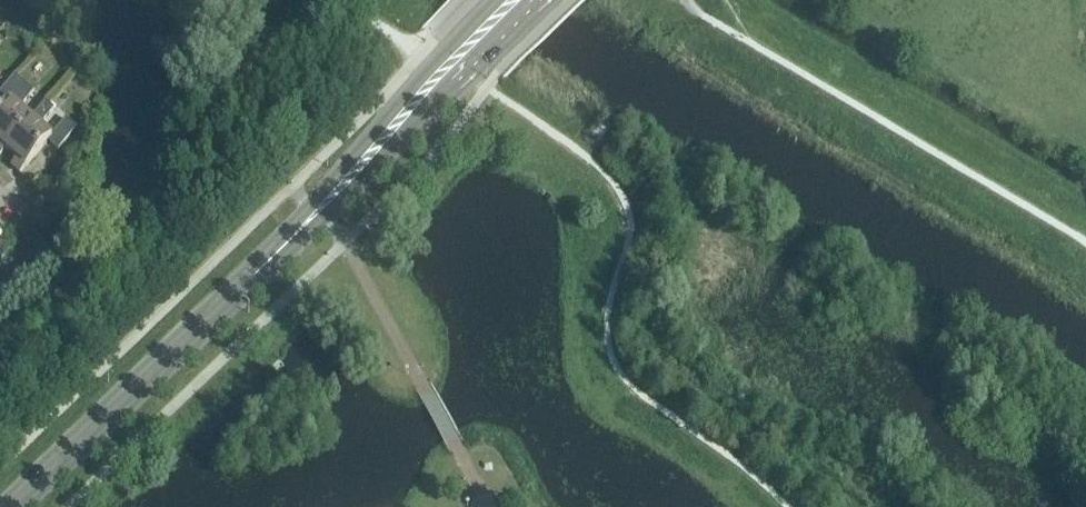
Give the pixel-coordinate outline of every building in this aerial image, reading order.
[(0,93),(0,101),(6,106),(0,114),(0,156),(45,103),(30,120),(19,110),(34,93),(14,76),(0,93)] [(45,103),(0,156),(5,150),(16,160),(12,165),(17,169),(15,170),(20,174),(25,168),(48,142),(58,151),(76,129),(65,120),(51,137),(39,127),(54,110),(45,103)] [(9,251),(0,243),(0,261),(9,251)]
